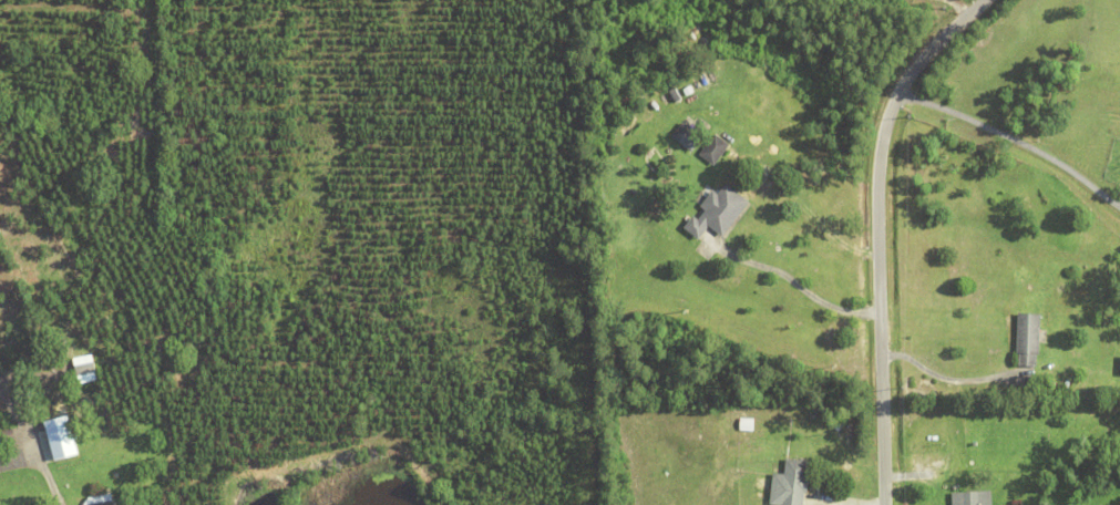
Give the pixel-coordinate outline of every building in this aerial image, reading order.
[(669,89),(675,85),(681,96),(676,100),(669,89)] [(677,140),(688,125),(702,136),(691,151),(677,140)] [(700,153),(716,132),(730,143),(715,164),(700,153)] [(723,234),(709,224),(698,238),(684,227),(693,214),(699,218),(706,208),(700,204),(712,188),(718,192),(726,182),(749,199),(723,234)] [(1017,351),(1018,311),(1040,312),(1039,352),(1017,351)] [(75,375),(94,373),(91,354),(72,357),(75,375)] [(72,456),(65,415),(38,420),(46,461),(72,456)] [(833,425),(838,420),(844,425),(839,431),(833,425)] [(2,430),(13,427),(14,437),(4,440),(2,430)] [(778,455),(781,436),(787,437),(783,456),(778,455)] [(804,491),(803,504),(792,504),(770,503),(773,472),(784,473),(787,457),(809,460),(808,474),(810,474),(808,491),(804,491)] [(756,492),(757,477),(769,478),(768,493),(756,492)] [(991,489),(992,504),(951,504),(951,492),(991,489)] [(112,492),(114,504),(84,504),(84,503),(89,496),(112,492)]
